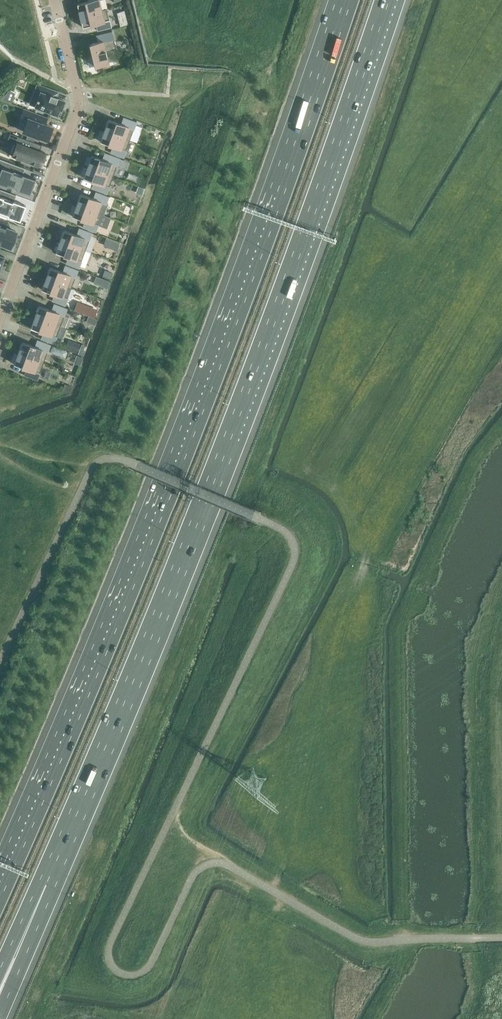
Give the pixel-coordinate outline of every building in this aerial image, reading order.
[(77,4),(80,15),(106,9),(102,10),(99,0),(90,0),(90,1),(77,4)] [(109,20),(106,9),(80,15),(83,27),(96,24),(98,30),(111,27),(109,20)] [(87,56),(89,66),(95,65),(96,66),(109,63),(106,51),(116,49),(113,39),(114,39),(112,32),(99,35),(100,41),(90,44),(93,55),(87,56)] [(38,101),(36,106),(57,114),(59,109),(61,109),(64,101),(57,98),(57,97),(56,97),(54,96),(52,96),(54,90),(37,84),(34,92),(40,94),(38,99),(37,98),(37,101),(38,101)] [(48,118),(48,117),(23,108),(20,116),(28,119),(23,131),(48,140),(52,127),(45,124),(46,120),(42,119),(43,116),(48,118)] [(121,124),(108,119),(104,130),(129,140),(133,129),(134,129),(136,122),(124,118),(121,124)] [(113,146),(110,152),(123,157),(126,150),(125,150),(129,140),(104,130),(103,132),(100,130),(97,138),(101,139),(100,141),(113,146)] [(45,152),(40,150),(42,145),(10,133),(7,139),(12,141),(18,143),(16,148),(15,150),(13,155),(25,160),(29,161),(40,166),(45,152)] [(87,166),(113,176),(116,165),(117,165),(120,158),(107,154),(104,160),(91,155),(91,157),(87,156),(85,164),(88,165),(87,166)] [(35,179),(23,174),(25,168),(0,159),(0,183),(30,194),(35,179)] [(113,176),(87,166),(87,168),(83,167),(81,174),(84,175),(83,177),(96,182),(94,189),(107,193),(109,186),(113,176)] [(20,220),(26,205),(14,201),(16,195),(0,189),(0,212),(20,220)] [(76,205),(101,214),(102,214),(98,212),(101,202),(106,204),(109,197),(96,192),(93,198),(80,194),(76,205)] [(73,214),(72,216),(85,221),(83,227),(96,232),(98,225),(98,224),(101,214),(76,205),(76,206),(72,205),(70,212),(73,214)] [(7,222),(8,223),(9,222),(0,219),(0,242),(10,246),(16,231),(6,227),(7,222)] [(64,230),(60,241),(85,250),(89,240),(92,233),(79,228),(77,235),(64,230)] [(107,237),(104,244),(117,249),(120,242),(107,237)] [(79,268),(81,261),(85,250),(60,241),(55,252),(68,257),(66,263),(79,268)] [(50,267),(46,278),(71,288),(75,277),(78,270),(65,265),(63,272),(50,267)] [(105,269),(103,275),(112,277),(113,271),(105,269)] [(109,287),(111,279),(96,275),(94,283),(109,287)] [(67,286),(71,288),(46,278),(42,289),(55,294),(52,300),(65,305),(68,298),(63,296),(67,286)] [(94,323),(100,308),(78,300),(74,309),(89,314),(87,320),(94,323)] [(39,305),(35,316),(60,326),(64,327),(68,317),(64,315),(67,308),(54,304),(52,310),(39,305)] [(56,336),(60,326),(35,316),(30,328),(43,332),(41,339),(54,344),(56,336)] [(22,341),(18,353),(43,362),(47,352),(48,352),(50,345),(37,340),(35,346),(22,341)] [(50,352),(66,356),(67,349),(52,345),(50,352)] [(81,345),(78,354),(83,356),(86,347),(81,345)] [(39,372),(43,362),(18,353),(17,354),(14,353),(11,361),(14,362),(14,364),(27,369),(24,375),(37,380),(40,373),(39,372)]
